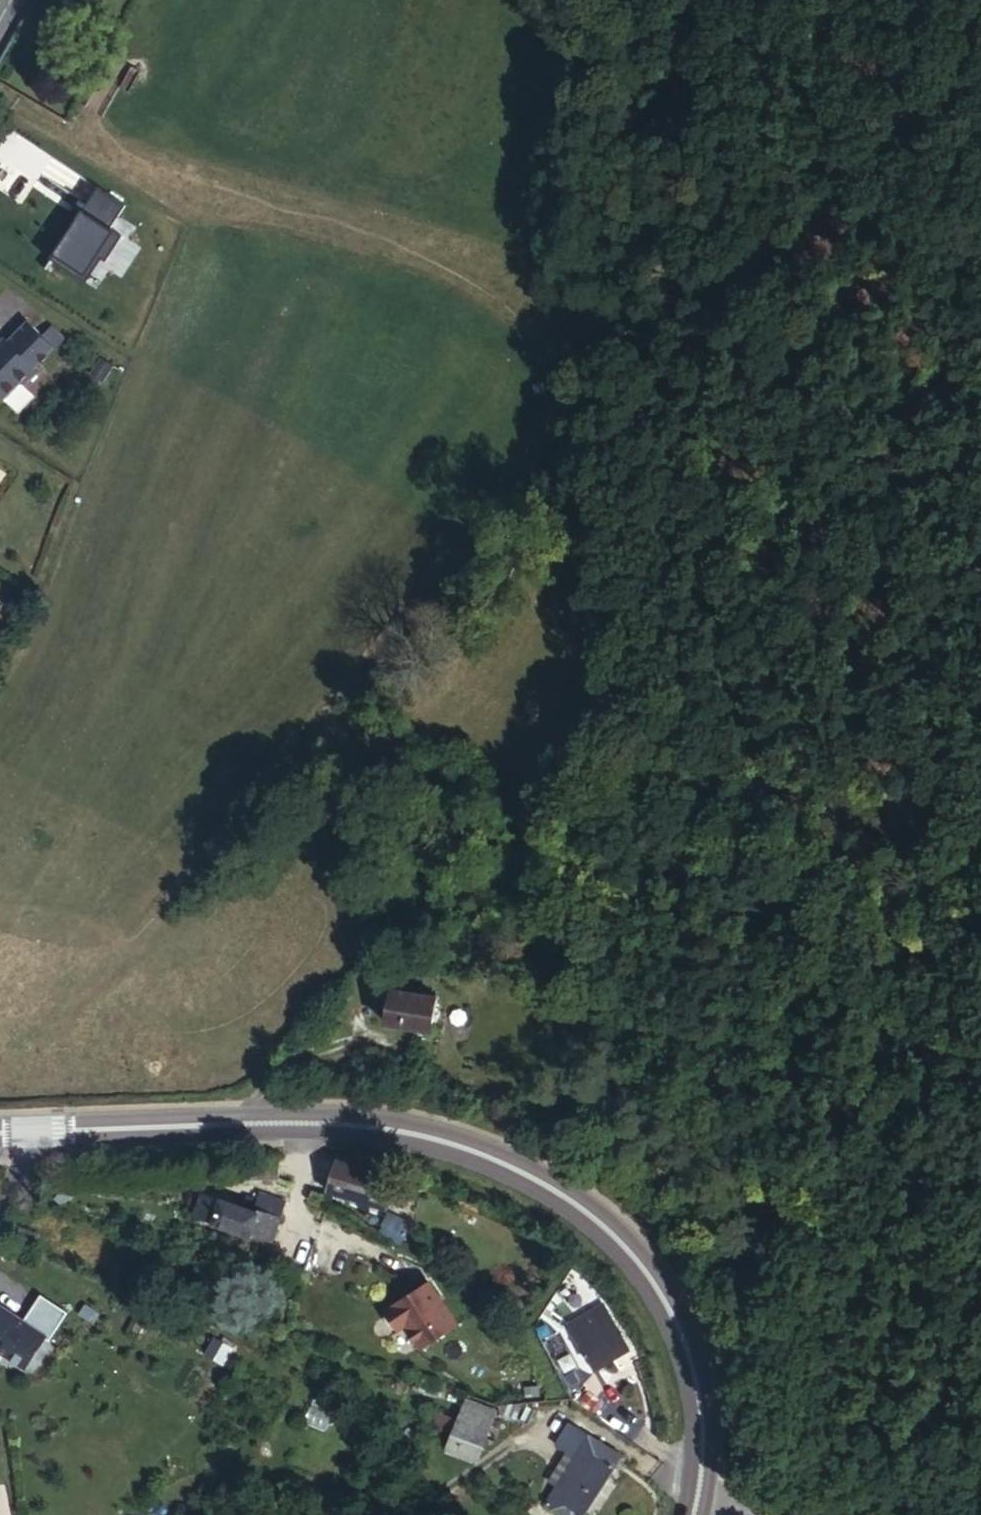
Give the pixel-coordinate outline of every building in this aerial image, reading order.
[(99,186),(53,257),(88,279),(101,259),(105,262),(123,234),(111,226),(126,204),(99,186)] [(28,324),(10,345),(6,342),(0,349),(0,395),(13,406),(29,386),(34,386),(44,375),(41,372),(59,350),(45,338),(28,324)] [(54,328),(45,338),(59,350),(68,340),(54,328)] [(120,364),(108,357),(99,374),(111,380),(120,364)] [(4,596),(0,602),(0,619),(10,625),(21,606),(4,596)] [(444,990),(398,976),(386,1010),(432,1024),(444,990)] [(383,1179),(321,1159),(312,1190),(375,1208),(383,1179)] [(245,1210),(188,1191),(177,1220),(257,1247),(272,1201),(252,1195),(245,1210)] [(53,1204),(16,1192),(5,1208),(48,1221),(53,1204)] [(402,1232),(376,1218),(369,1230),(394,1244),(402,1232)] [(421,1292),(379,1323),(394,1343),(400,1338),(417,1360),(452,1334),(421,1292)] [(26,1373),(68,1310),(41,1293),(23,1320),(0,1304),(0,1355),(26,1373)] [(637,1324),(615,1303),(583,1335),(606,1354),(637,1324)] [(495,1421),(465,1411),(449,1458),(480,1468),(495,1421)] [(592,1433),(555,1509),(565,1514),(598,1514),(628,1449),(592,1433)]
